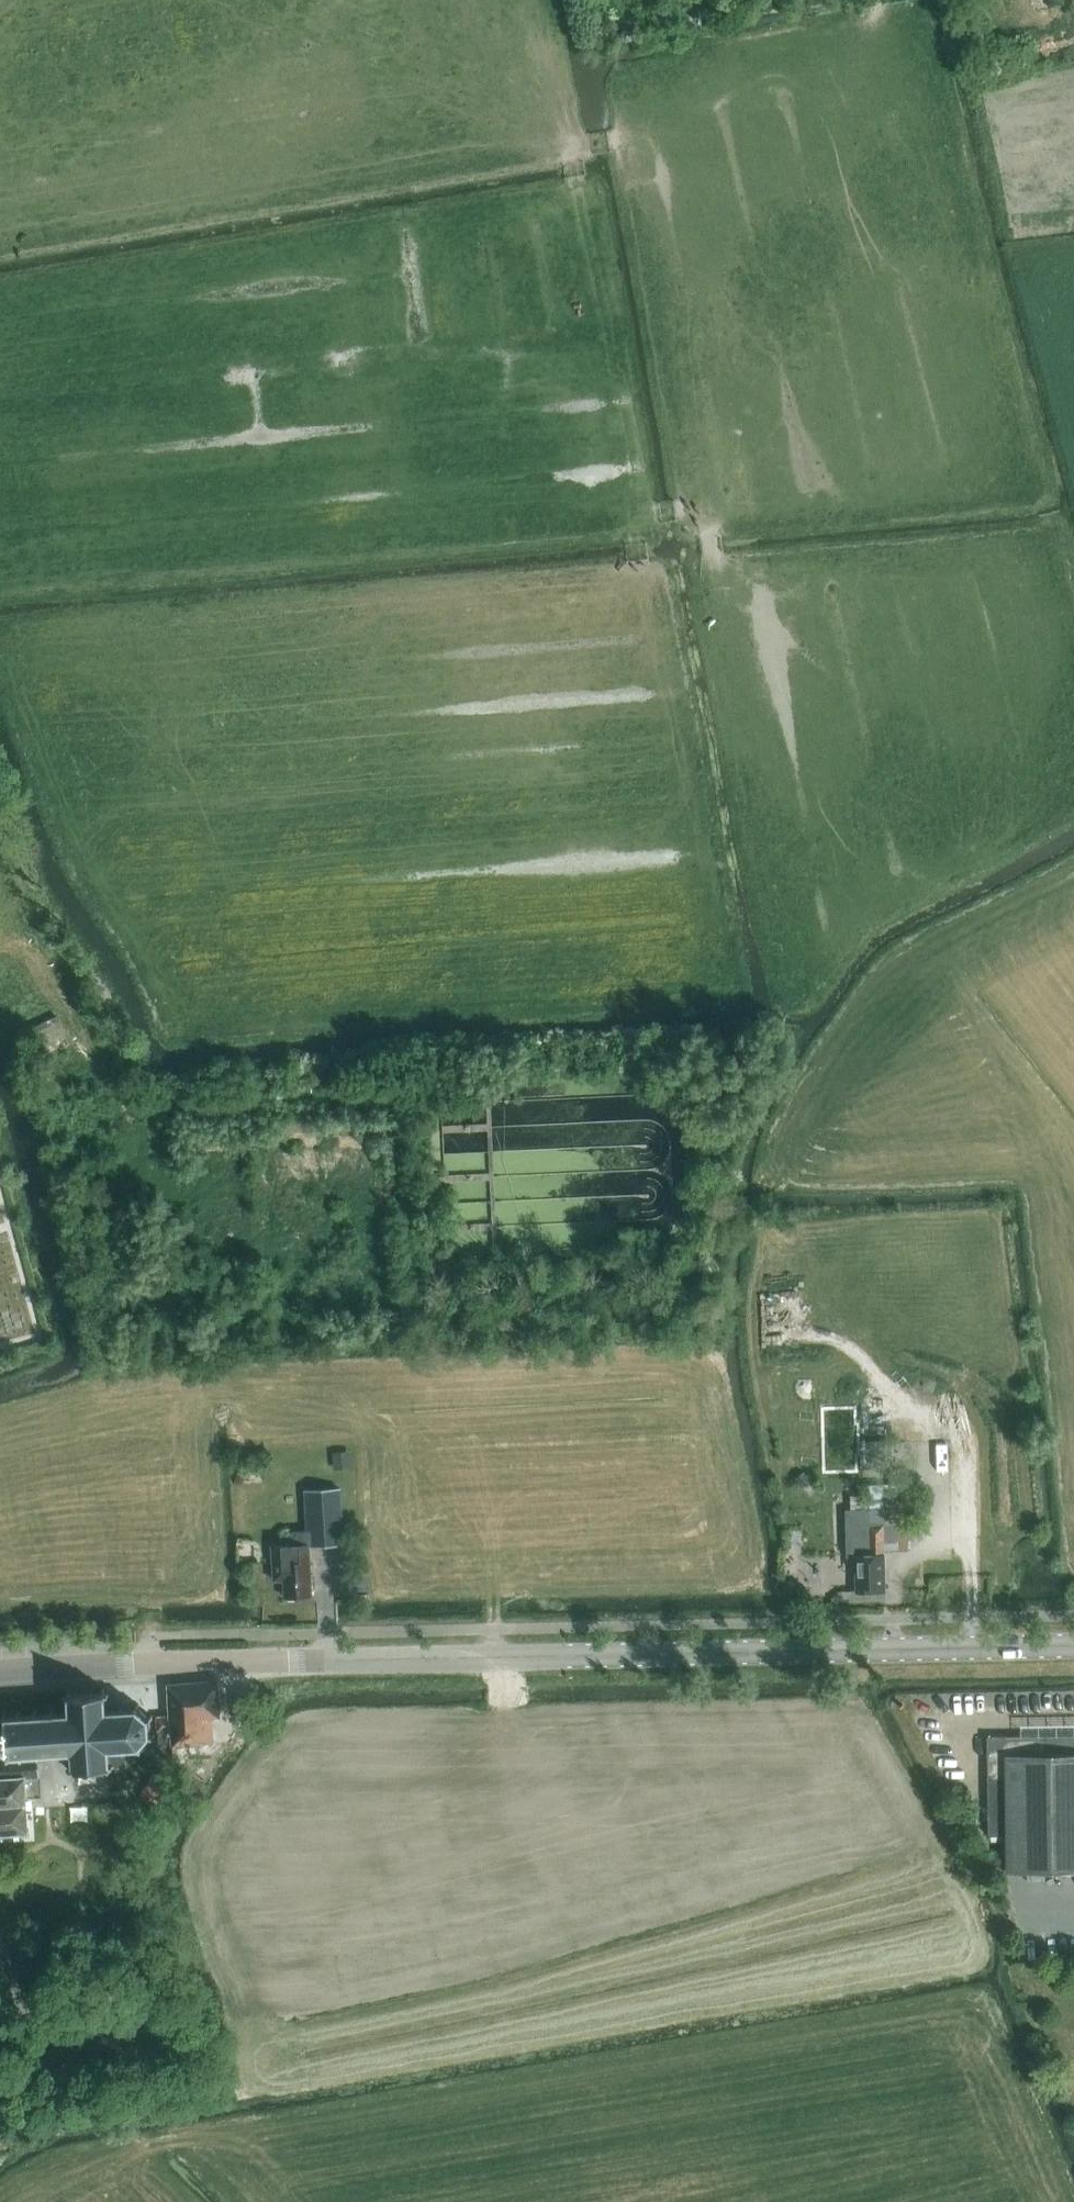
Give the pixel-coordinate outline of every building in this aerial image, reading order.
[(628,28),(623,29),(620,33),(622,38),(626,41),(631,40),(633,36),(632,31),(628,28)] [(45,1055),(71,1044),(58,1015),(31,1027),(45,1055)] [(442,1224),(441,1208),(426,1209),(427,1224),(442,1224)] [(860,1418),(825,1419),(827,1484),(861,1483),(861,1466),(863,1466),(863,1434),(860,1434),(860,1418)] [(800,1486),(809,1480),(804,1472),(795,1479),(800,1486)] [(883,1550),(908,1549),(909,1484),(882,1485),(882,1495),(868,1495),(868,1525),(869,1536),(869,1551),(883,1550)] [(305,1491),(304,1491),(307,1531),(308,1545),(342,1543),(339,1489),(305,1491)] [(293,1532),(294,1545),(271,1546),(273,1580),(283,1579),(284,1597),(288,1597),(288,1599),(299,1598),(299,1596),(311,1595),(308,1545),(307,1531),(293,1532)] [(851,1555),(855,1555),(856,1592),(885,1591),(884,1554),(883,1554),(883,1550),(869,1551),(869,1536),(850,1536),(851,1555)] [(203,1756),(203,1743),(212,1742),(211,1718),(220,1718),(218,1680),(216,1680),(216,1681),(168,1684),(170,1716),(156,1717),(157,1729),(158,1742),(158,1746),(185,1744),(186,1758),(203,1756)] [(27,1831),(24,1777),(39,1776),(38,1759),(39,1759),(39,1754),(52,1754),(53,1757),(57,1757),(57,1753),(70,1752),(71,1766),(66,1766),(66,1770),(72,1770),(72,1774),(76,1774),(76,1769),(106,1767),(106,1772),(109,1772),(109,1767),(125,1766),(124,1749),(135,1748),(135,1752),(140,1752),(139,1746),(140,1746),(148,1753),(158,1742),(152,1737),(153,1735),(148,1733),(147,1720),(152,1717),(151,1715),(146,1717),(136,1709),(138,1704),(136,1703),(134,1708),(122,1709),(121,1704),(119,1705),(119,1709),(105,1710),(104,1695),(108,1695),(108,1692),(104,1692),(104,1688),(100,1688),(100,1693),(71,1695),(71,1690),(67,1690),(68,1695),(63,1695),(63,1698),(68,1697),(69,1712),(54,1713),(54,1709),(51,1709),(51,1714),(37,1715),(37,1710),(34,1710),(34,1715),(20,1716),(20,1711),(17,1711),(17,1716),(7,1717),(6,1712),(3,1712),(3,1717),(0,1717),(0,1720),(3,1719),(4,1727),(0,1727),(0,1746),(5,1745),(5,1753),(1,1753),(1,1754),(0,1754),(0,1833),(27,1831)] [(987,1736),(988,1835),(1007,1835),(1007,1871),(1073,1870),(1073,1735),(987,1736)] [(150,1784),(143,1795),(156,1803),(163,1792),(150,1784)] [(58,2098),(79,2095),(77,2083),(56,2087),(58,2098)] [(88,2104),(70,2108),(73,2118),(90,2114),(88,2104)]
